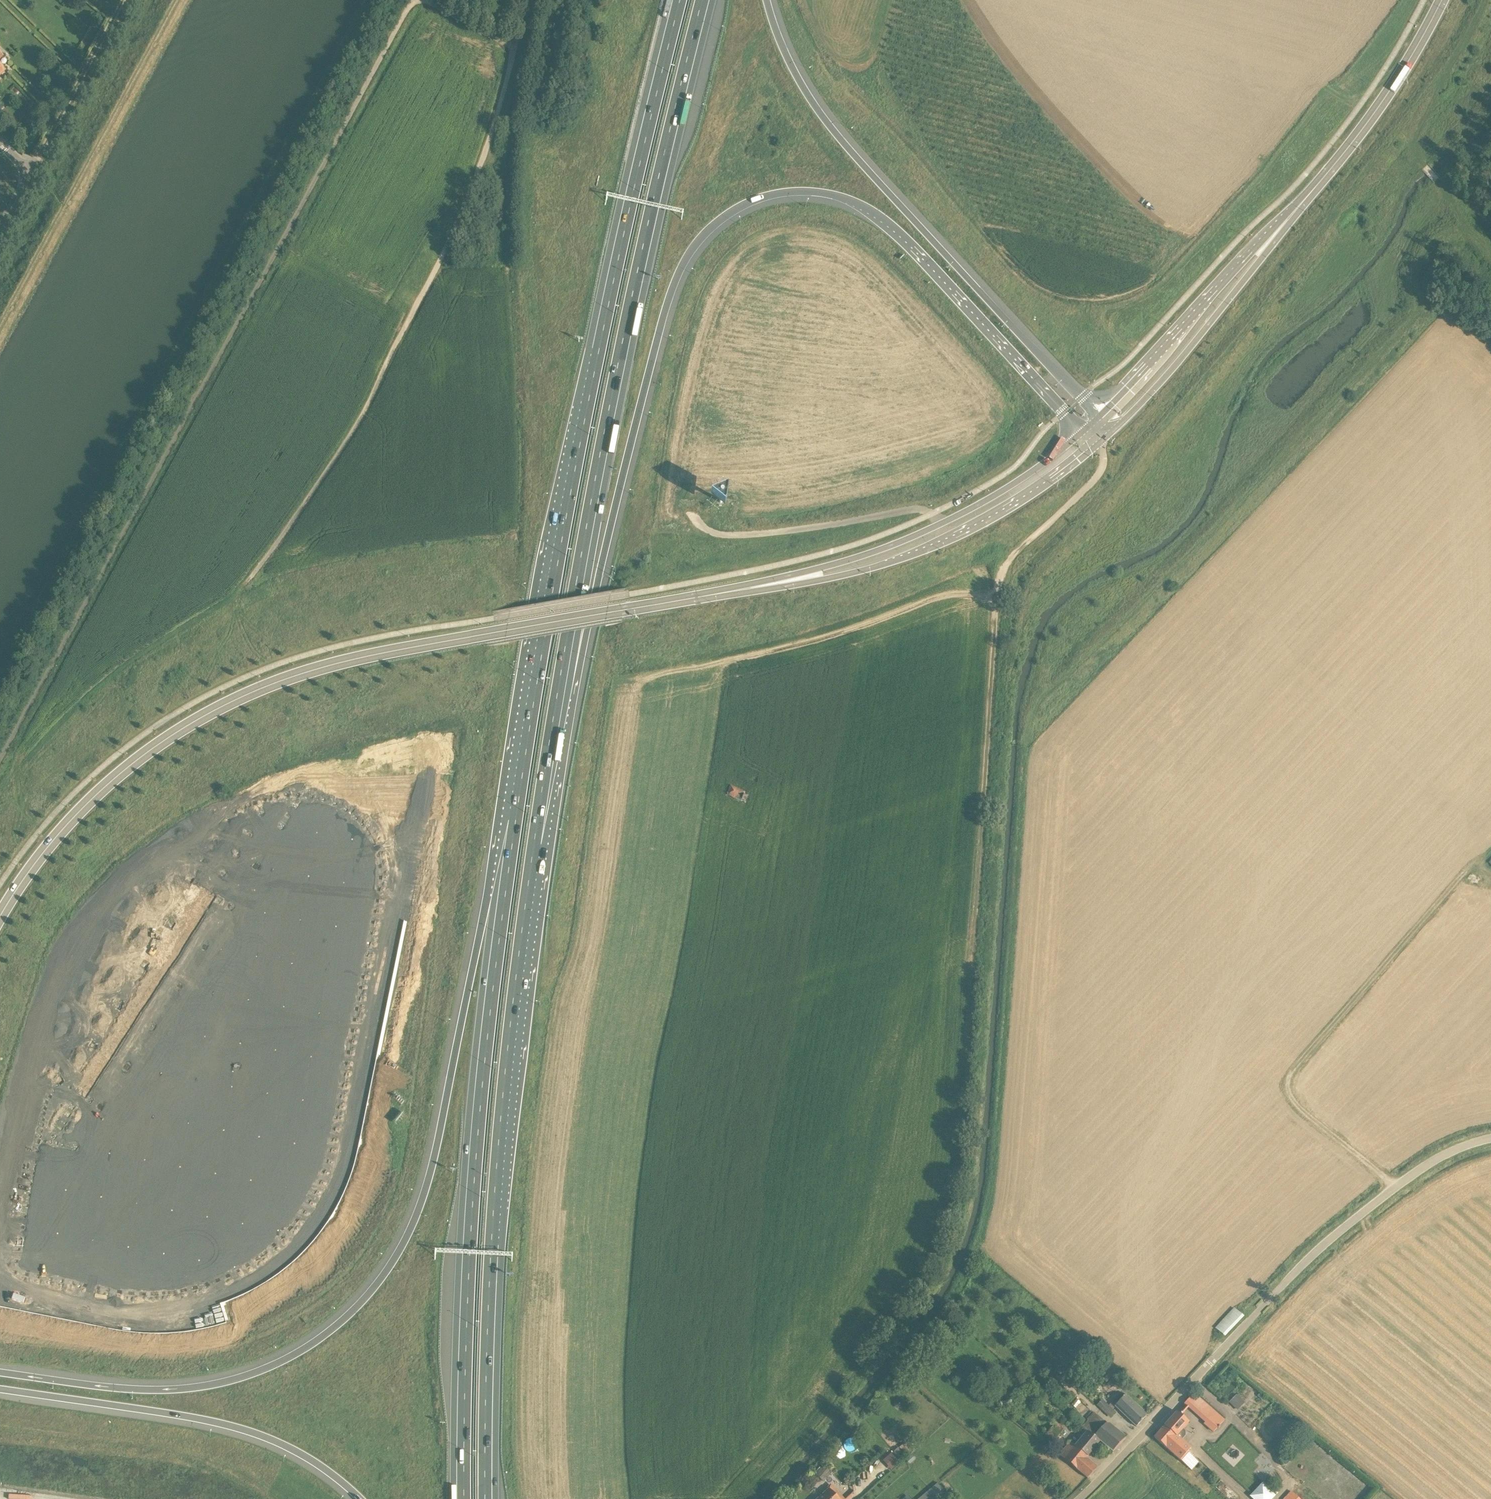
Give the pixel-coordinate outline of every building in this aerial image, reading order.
[(721,493),(721,505),(741,506),(742,491),(730,490),(730,494),(721,493)] [(746,802),(749,796),(745,794),(746,792),(731,786),(727,795),(742,802),(742,801),(746,802)] [(47,1096),(14,1267),(113,1286),(125,1288),(136,1289),(148,1290),(160,1289),(172,1288),(183,1286),(195,1284),(206,1280),(217,1276),(228,1272),(239,1266),(249,1260),(259,1254),(268,1246),(277,1239),(285,1230),(293,1222),(301,1212),(307,1202),(313,1192),(319,1182),(324,1171),(328,1160),(331,1149),(382,884),(383,877),(383,869),(382,861),(381,854),(379,846),(376,839),(373,832),(369,826),(365,819),(358,813),(352,808),(345,803),(338,799),(330,796),(322,793),(314,791),(305,790),(297,789),(288,789),(280,790),(272,791),(236,805),(47,1096)] [(1226,1337),(1245,1316),(1234,1306),(1215,1327),(1226,1337)] [(1070,1375),(1078,1381),(1083,1375),(1074,1369),(1070,1375)] [(1025,1396),(1026,1397),(1038,1407),(1047,1398),(1034,1387),(1025,1396)] [(1193,1394),(1185,1403),(1205,1421),(1204,1422),(1214,1432),(1224,1421),(1193,1394)] [(1237,1395),(1229,1402),(1237,1410),(1245,1402),(1237,1395)] [(1126,1396),(1115,1407),(1136,1427),(1147,1415),(1126,1396)] [(898,1401),(895,1403),(895,1406),(898,1408),(901,1409),(903,1407),(904,1403),(901,1401),(898,1401)] [(1105,1402),(1100,1408),(1110,1418),(1115,1412),(1105,1402)] [(1087,1431),(1100,1442),(1107,1447),(1112,1452),(1115,1449),(1125,1438),(1107,1423),(1094,1412),(1087,1420),(1087,1421),(1082,1427),(1087,1431)] [(1189,1423),(1177,1412),(1154,1437),(1189,1468),(1197,1460),(1188,1452),(1193,1447),(1179,1435),(1189,1423)] [(1057,1421),(1047,1434),(1055,1440),(1065,1428),(1057,1421)] [(1070,1442),(1059,1455),(1087,1478),(1097,1468),(1086,1459),(1100,1442),(1087,1431),(1074,1446),(1070,1442)] [(891,1452),(884,1459),(892,1468),(899,1462),(891,1452)] [(1261,1452),(1254,1460),(1260,1465),(1254,1472),(1264,1481),(1277,1467),(1261,1452)] [(823,1466),(816,1475),(824,1482),(832,1473),(823,1466)] [(1256,1498),(1274,1498),(1277,1495),(1264,1482),(1252,1495),(1256,1498)] [(833,1487),(819,1498),(844,1498),(833,1487)]
